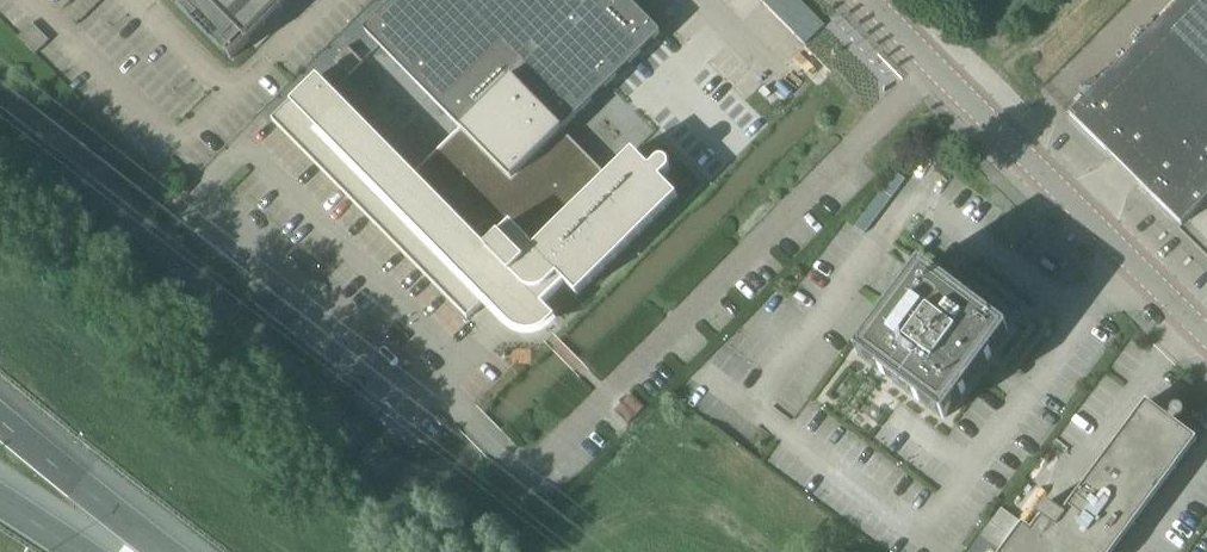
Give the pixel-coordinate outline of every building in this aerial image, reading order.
[(61,11),(72,0),(58,0),(54,4),(61,11)] [(76,26),(103,0),(89,0),(70,19),(76,26)] [(232,55),(229,58),(231,61),(293,0),(195,0),(232,55)] [(489,305),(510,326),(512,328),(515,330),(518,332),(521,333),(524,333),(527,334),(530,334),(534,333),(537,332),(540,331),(543,330),(545,328),(548,326),(555,318),(542,305),(564,283),(577,297),(678,198),(660,181),(668,174),(669,173),(669,171),(670,169),(670,168),(670,166),(669,164),(668,163),(666,162),(665,161),(663,161),(662,161),(660,161),(658,162),(657,163),(650,170),(633,152),(608,177),(562,130),(660,35),(660,34),(660,33),(627,0),(396,0),(365,31),(364,32),(365,33),(461,130),(414,176),(317,77),(272,122),(418,270),(468,320),(486,302),(489,305)] [(1069,116),(1181,226),(1206,200),(1206,0),(1184,0),(1069,116)] [(333,61),(348,76),(362,63),(347,47),(333,61)] [(896,173),(854,228),(864,235),(905,181),(896,173)] [(919,269),(915,274),(903,291),(904,291),(899,297),(898,297),(877,325),(878,325),(873,332),(873,331),(857,353),(857,355),(857,356),(858,357),(858,358),(879,374),(879,373),(886,378),(885,378),(913,399),(914,399),(920,403),(920,404),(941,420),(941,419),(943,420),(944,420),(945,419),(946,419),(962,398),(961,397),(966,391),(966,392),(987,364),(987,363),(991,357),(992,357),(1008,336),(1007,335),(1008,334),(1008,333),(1008,332),(1007,332),(1007,331),(951,289),(951,290),(945,285),(945,284),(924,269),(922,268),(921,268),(920,269),(920,270),(919,269)] [(614,412),(627,425),(644,409),(631,395),(614,412)] [(1124,434),(1125,435),(1106,460),(1104,459),(1103,461),(1104,462),(1085,488),(1084,487),(1083,489),(1084,490),(1080,495),(1078,494),(1063,515),(1048,504),(1044,505),(1038,513),(1039,518),(1041,519),(1031,532),(1023,526),(1003,551),(1113,551),(1196,441),(1174,425),(1177,421),(1179,420),(1180,420),(1181,419),(1182,418),(1183,416),(1183,415),(1183,413),(1183,412),(1182,410),(1181,409),(1179,408),(1178,408),(1176,407),(1175,408),(1173,408),(1171,410),(1171,412),(1170,414),(1170,416),(1167,419),(1146,403),(1144,406),(1145,407),(1126,433),(1125,432),(1124,434)] [(1001,509),(984,532),(1003,546),(1020,523),(1001,509)]
